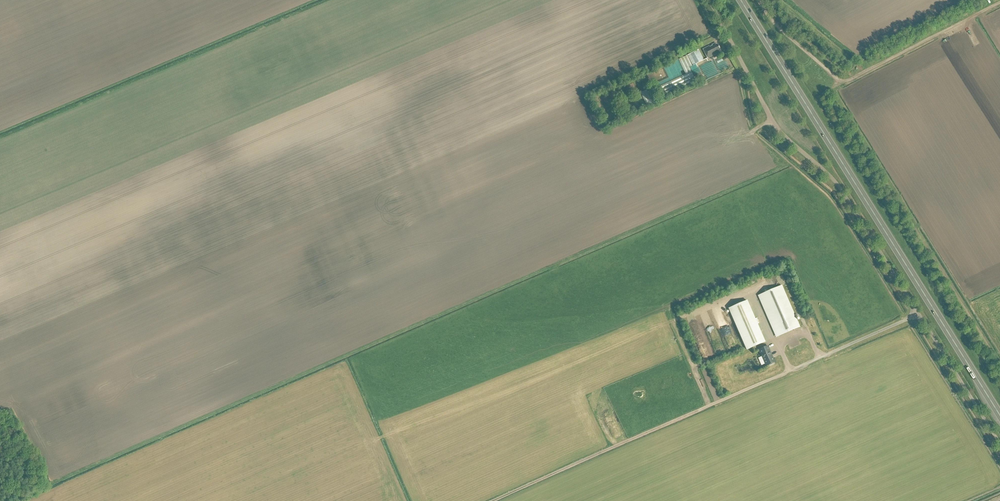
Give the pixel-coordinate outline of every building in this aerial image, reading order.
[(715,45),(715,44),(712,45),(712,46),(710,48),(709,47),(703,50),(708,59),(721,52),(717,44),(715,45)] [(696,81),(690,68),(696,64),(697,67),(708,62),(706,59),(704,60),(699,50),(679,60),(686,74),(660,87),(664,97),(696,81)] [(640,93),(647,107),(656,103),(649,89),(640,93)] [(777,337),(799,327),(781,286),(759,296),(777,337)] [(747,350),(765,342),(747,301),(729,309),(747,350)] [(775,362),(768,346),(759,350),(766,366),(769,365),(769,366),(772,365),(772,364),(775,362)]
